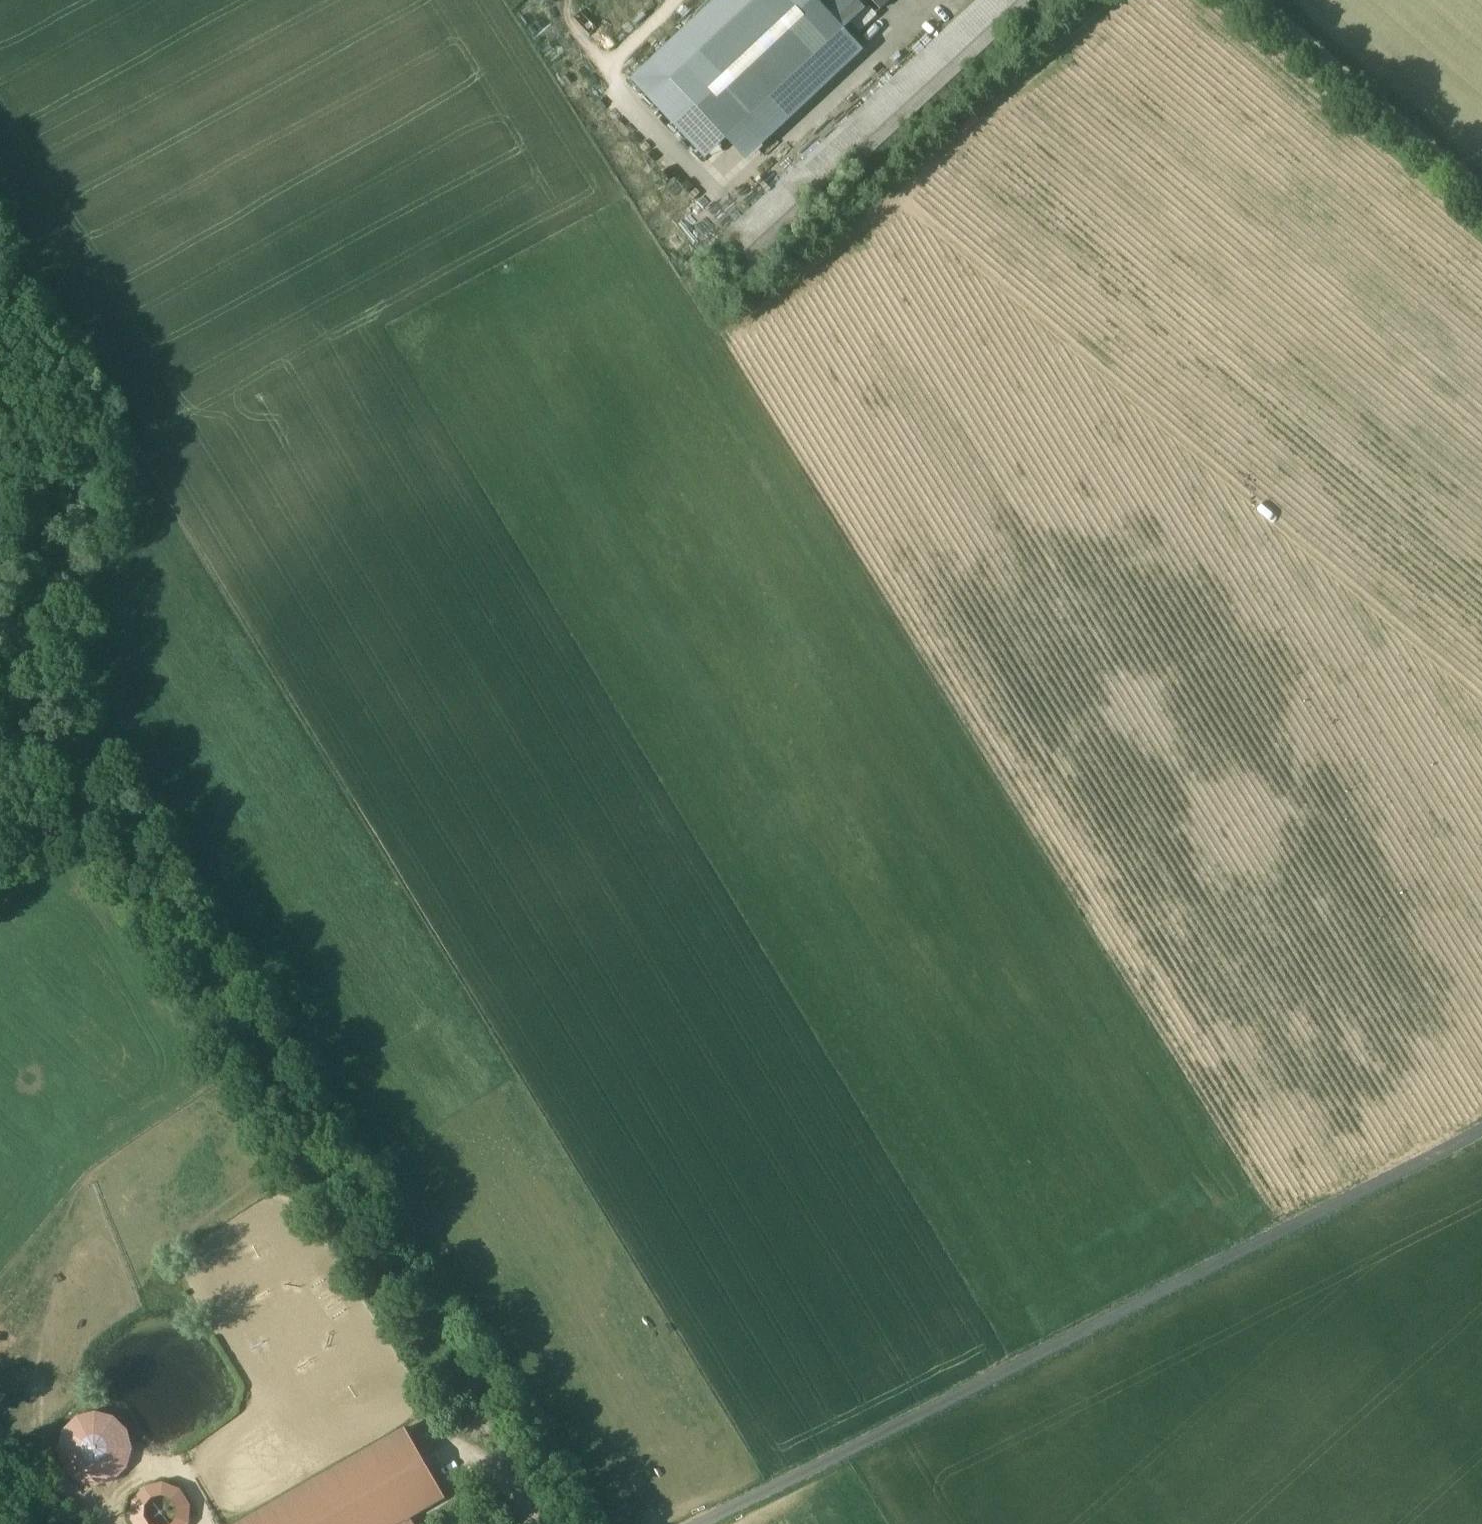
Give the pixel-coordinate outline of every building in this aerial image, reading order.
[(746,160),(863,50),(844,29),(865,8),(857,0),(713,0),(631,78),(706,158),(726,140),(746,160)] [(1037,0),(980,0),(723,236),(750,264),(1037,0)] [(413,1522),(410,1518),(446,1497),(406,1428),(239,1523),(410,1523),(413,1522)]
